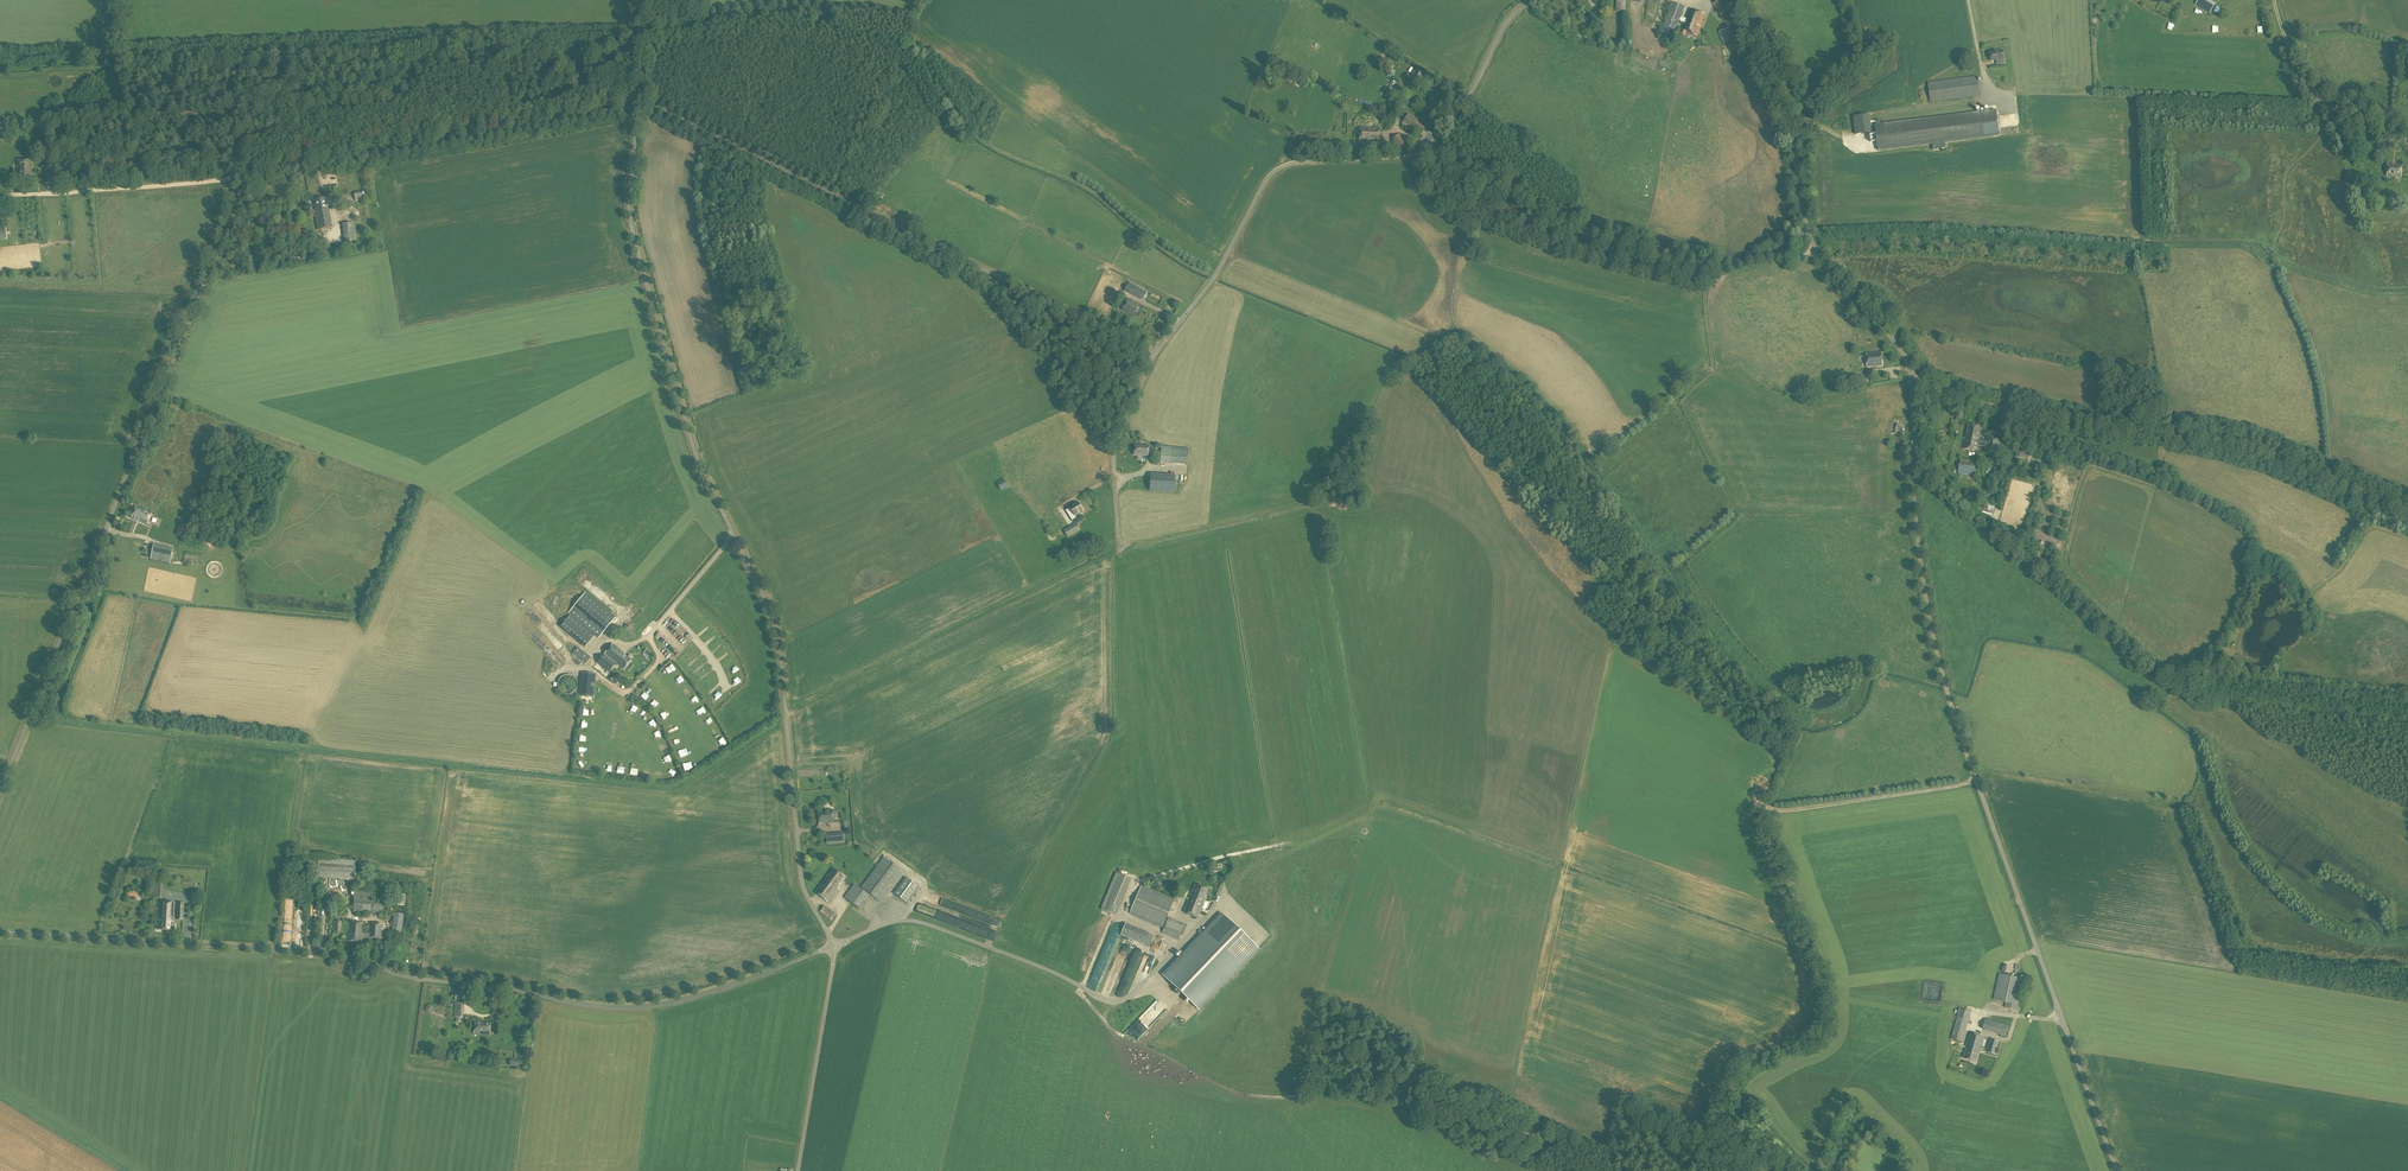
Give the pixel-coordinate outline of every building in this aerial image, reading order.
[(1728,12),(1720,0),(1719,0),(1713,4),(1722,17),(1728,12)] [(2216,3),(2210,0),(2198,0),(2195,5),(2210,13),(2216,3)] [(1686,19),(1680,17),(1684,7),(1672,3),(1661,33),(1673,37),(1678,21),(1684,23),(1679,35),(1685,37),(1687,33),(1697,36),(1705,14),(1689,9),(1686,19)] [(1598,18),(1605,14),(1602,8),(1594,12),(1598,18)] [(1724,45),(1736,40),(1730,26),(1718,31),(1724,45)] [(1991,60),(2004,59),(2003,51),(1990,52),(1991,60)] [(1386,58),(1394,62),(1396,56),(1389,52),(1386,58)] [(1424,75),(1417,71),(1407,86),(1406,87),(1413,91),(1420,80),(1429,85),(1430,84),(1431,85),(1434,81),(1433,80),(1433,79),(1424,74),(1424,75)] [(1930,103),(1980,97),(1977,76),(1928,82),(1930,103)] [(1875,129),(1878,151),(1880,151),(1932,144),(1933,150),(1946,148),(1945,143),(1999,136),(1999,129),(1996,110),(1880,124),(1879,119),(1876,120),(1876,124),(1875,125),(1875,129)] [(1855,135),(1872,133),(1869,114),(1853,117),(1855,135)] [(1421,135),(1426,127),(1408,115),(1403,122),(1421,135)] [(1,122),(0,122),(0,130),(2,129),(5,132),(8,129),(1,122)] [(1378,142),(1379,128),(1360,127),(1359,143),(1369,143),(1369,142),(1378,142)] [(1398,150),(1406,142),(1399,134),(1390,142),(1398,150)] [(2406,142),(2407,140),(2402,136),(2397,142),(2403,147),(2403,146),(2404,147),(2404,148),(2407,151),(2407,141),(2407,143),(2406,142)] [(46,166),(55,166),(54,156),(45,157),(46,166)] [(18,182),(32,181),(30,160),(16,161),(18,182)] [(2401,177),(2402,165),(2387,164),(2386,177),(2401,177)] [(45,183),(56,183),(55,169),(44,170),(45,183)] [(367,197),(366,191),(364,191),(354,193),(355,202),(365,200),(365,198),(367,197)] [(325,209),(323,199),(314,201),(315,211),(314,212),(317,230),(331,227),(328,209),(325,209)] [(344,241),(357,240),(355,222),(342,224),(344,241)] [(1143,300),(1147,291),(1129,282),(1124,291),(1143,300)] [(1135,317),(1141,305),(1127,298),(1121,310),(1135,317)] [(1867,367),(1882,366),(1881,352),(1866,353),(1867,367)] [(1147,417),(1138,414),(1134,425),(1143,428),(1147,417)] [(1903,434),(1905,426),(1897,424),(1895,432),(1903,434)] [(1981,427),(1969,425),(1967,434),(1966,434),(1963,449),(1978,451),(1979,446),(1985,447),(1987,440),(1980,439),(1980,437),(1979,436),(1981,427)] [(1998,455),(2001,440),(1987,438),(1987,440),(1985,447),(1984,453),(1998,455)] [(2028,460),(2030,446),(2018,444),(2016,458),(2028,460)] [(1148,456),(1148,446),(1134,445),(1133,455),(1148,456)] [(1187,466),(1188,449),(1161,447),(1159,463),(1187,466)] [(1973,476),(1976,465),(1960,462),(1958,473),(1973,476)] [(2064,472),(2058,495),(2069,499),(2076,476),(2064,472)] [(1174,475),(1150,474),(1149,490),(1173,492),(1174,475)] [(1001,491),(1008,487),(1004,479),(997,483),(1001,491)] [(1014,479),(1009,482),(1014,491),(1019,488),(1014,479)] [(1072,521),(1076,518),(1074,516),(1082,510),(1078,503),(1066,511),(1072,521)] [(146,524),(151,512),(136,506),(131,518),(146,524)] [(1068,537),(1080,529),(1076,523),(1064,530),(1068,537)] [(181,529),(179,528),(178,529),(176,534),(184,537),(188,527),(184,525),(182,529),(181,529)] [(170,563),(173,548),(154,544),(150,559),(170,563)] [(593,591),(599,584),(587,574),(581,580),(593,591)] [(596,594),(600,597),(607,590),(603,587),(596,594)] [(598,638),(615,617),(584,593),(568,613),(598,638)] [(585,647),(594,636),(569,616),(560,627),(585,647)] [(536,630),(530,637),(531,639),(538,632),(536,630)] [(624,654),(612,644),(612,645),(604,654),(616,664),(623,670),(631,661),(623,654),(624,654)] [(649,657),(652,653),(647,649),(644,652),(649,657)] [(597,663),(609,673),(615,665),(616,664),(604,654),(603,655),(597,663)] [(593,698),(596,674),(580,672),(578,696),(593,698)] [(567,694),(568,694),(570,694),(571,693),(573,693),(574,692),(575,690),(576,689),(576,688),(576,686),(577,685),(576,683),(576,682),(576,680),(575,679),(574,678),(573,677),(571,676),(570,676),(568,675),(567,675),(565,675),(564,676),(563,676),(561,677),(560,678),(559,679),(558,680),(558,682),(557,683),(557,685),(557,686),(558,688),(558,689),(559,690),(560,692),(561,693),(563,693),(564,694),(565,694),(567,694)] [(702,685),(707,681),(702,675),(697,679),(702,685)] [(631,710),(638,712),(640,706),(633,704),(631,710)] [(646,709),(643,713),(647,718),(651,714),(646,709)] [(724,711),(719,714),(723,719),(728,717),(724,711)] [(706,718),(710,725),(715,722),(711,716),(706,718)] [(655,719),(649,722),(652,727),(658,725),(655,719)] [(658,745),(660,751),(668,748),(666,742),(658,745)] [(834,823),(833,810),(827,811),(827,812),(818,812),(819,823),(827,822),(827,823),(834,823)] [(827,844),(844,842),(843,832),(826,834),(827,844)] [(881,902),(903,872),(883,857),(861,888),(881,902)] [(354,880),(355,862),(303,859),(303,867),(317,868),(317,878),(354,880)] [(845,877),(834,869),(829,876),(828,875),(815,892),(828,902),(839,885),(845,877)] [(1112,914),(1127,877),(1116,872),(1101,909),(1112,914)] [(907,903),(919,887),(906,877),(894,893),(907,903)] [(306,893),(306,885),(306,881),(295,881),(294,892),(306,893)] [(860,909),(870,895),(855,884),(844,897),(860,909)] [(1196,885),(1194,885),(1183,912),(1198,918),(1206,899),(1205,898),(1208,890),(1196,885)] [(1163,928),(1174,900),(1141,886),(1129,914),(1163,928)] [(371,901),(371,891),(354,890),(353,911),(370,912),(384,912),(384,901),(371,901)] [(405,906),(407,895),(398,894),(396,905),(405,906)] [(1179,908),(1183,909),(1188,898),(1179,895),(1176,903),(1180,905),(1179,908)] [(173,930),(174,922),(173,922),(174,903),(159,902),(158,930),(173,930)] [(184,920),(184,903),(177,903),(176,920),(184,920)] [(1995,904),(1987,906),(1990,916),(1998,914),(1995,904)] [(831,920),(835,914),(825,906),(821,912),(831,920)] [(860,921),(863,917),(851,908),(848,912),(860,921)] [(401,932),(404,914),(394,913),(392,931),(401,932)] [(1199,1010),(1258,948),(1222,914),(1163,975),(1199,1010)] [(1183,933),(1186,925),(1169,917),(1162,933),(1178,940),(1181,932),(1183,933)] [(342,934),(343,922),(334,922),(333,933),(342,934)] [(361,937),(362,933),(362,923),(349,923),(348,934),(347,934),(346,941),(361,942),(361,937)] [(1145,945),(1150,933),(1126,923),(1121,935),(1145,945)] [(152,924),(144,927),(149,938),(154,935),(152,932),(155,930),(152,924)] [(362,933),(361,937),(380,938),(381,925),(369,924),(369,934),(362,933)] [(2021,939),(2019,933),(2011,935),(2013,941),(2021,939)] [(1102,973),(1111,952),(1103,950),(1095,971),(1097,972),(1097,974),(1098,975),(1097,978),(1101,979),(1103,974),(1102,973)] [(2017,1010),(2023,979),(1999,973),(1993,999),(2006,1002),(2005,1007),(2017,1010)] [(463,1001),(464,993),(456,992),(455,1001),(463,1001)] [(1962,1042),(1971,1012),(1960,1008),(1951,1039),(1962,1042)] [(489,1035),(490,1023),(474,1021),(473,1034),(489,1035)] [(2005,1036),(2009,1025),(2001,1023),(1997,1034),(2005,1036)] [(1980,1053),(1980,1050),(1981,1047),(1984,1037),(1970,1033),(1965,1049),(1966,1049),(1964,1058),(1975,1062),(1978,1053),(1980,1053)] [(1995,1055),(1999,1041),(1990,1039),(1986,1052),(1995,1055)]
